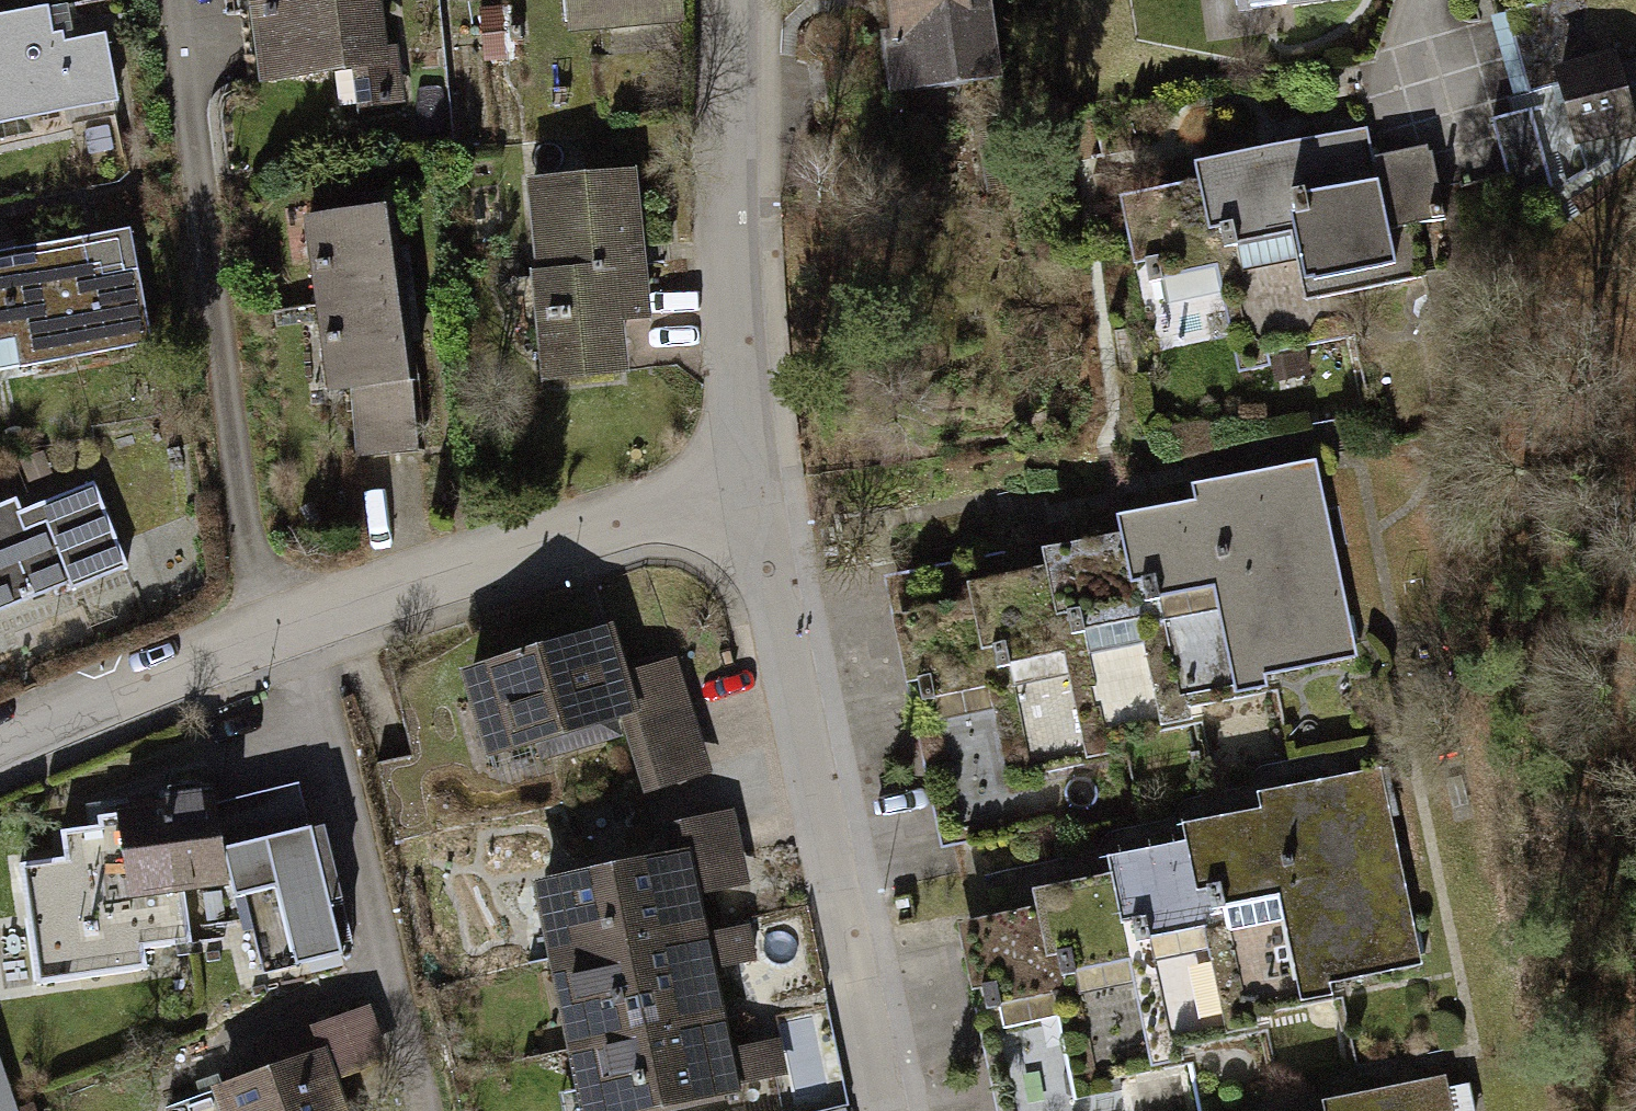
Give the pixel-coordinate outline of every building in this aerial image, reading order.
[(273,6),(257,8),(266,78),(330,69),(328,58),(381,51),(374,0),(272,0),(273,6)] [(586,19),(660,13),(659,0),(584,0),(586,19)] [(894,33),(886,34),(894,92),(998,77),(988,7),(966,10),(965,0),(889,0),(894,33)] [(1241,9),(1305,0),(1239,0),(1241,9)] [(1492,120),(1516,204),(1555,193),(1609,158),(1602,130),(1634,120),(1632,114),(1635,113),(1635,61),(1618,67),(1616,60),(1603,64),(1583,0),(1541,0),(1505,11),(1530,91),(1561,81),(1566,97),(1492,120)] [(0,17),(0,122),(114,100),(102,37),(52,46),(45,9),(0,17)] [(1284,147),(1288,164),(1313,158),(1342,293),(1423,276),(1412,227),(1443,220),(1429,153),(1372,165),(1365,130),(1284,147)] [(1313,158),(1288,164),(1209,179),(1211,194),(1134,212),(1148,282),(1159,281),(1164,303),(1211,292),(1218,281),(1211,248),(1224,245),(1247,358),(1354,337),(1342,293),(1313,158)] [(631,174),(532,184),(542,277),(520,280),(514,284),(518,325),(546,322),(552,375),(615,368),(610,319),(642,316),(636,263),(627,264),(621,216),(635,215),(631,174)] [(391,209),(319,217),(324,259),(315,260),(320,304),(401,295),(391,209)] [(0,257),(0,325),(12,322),(21,365),(149,340),(135,270),(123,272),(116,235),(0,257)] [(401,295),(320,304),(326,349),(335,348),(340,388),(349,387),(357,453),(422,446),(413,375),(411,375),(401,295)] [(0,325),(0,369),(21,365),(12,322),(0,325)] [(1286,486),(1236,494),(1273,673),(1352,657),(1321,510),(1324,509),(1314,460),(1283,467),(1286,486)] [(70,579),(73,586),(127,564),(93,481),(21,510),(20,509),(0,518),(0,608),(70,579)] [(1210,516),(1161,527),(1198,706),(1276,690),(1273,673),(1236,494),(1207,501),(1210,516)] [(1134,549),(1086,559),(1123,738),(1202,723),(1198,706),(1161,527),(1131,533),(1134,549)] [(974,557),(983,597),(1011,592),(1002,552),(974,557)] [(1011,592),(983,597),(1019,776),(1126,754),(1123,738),(1086,559),(1057,565),(1060,582),(1011,592)] [(637,672),(623,623),(469,670),(496,759),(545,744),(551,763),(634,738),(650,793),(720,772),(685,658),(637,672)] [(1351,792),(1301,802),(1338,980),(1417,964),(1387,818),(1390,817),(1379,768),(1347,773),(1351,792)] [(20,863),(36,984),(146,969),(143,948),(191,942),(183,885),(229,881),(239,916),(250,915),(264,973),(342,954),(319,858),(331,857),(324,826),(311,829),(310,827),(223,849),(227,864),(223,865),(214,800),(199,802),(196,784),(168,788),(170,805),(97,815),(99,826),(61,831),(64,857),(20,863)] [(1275,825),(1225,834),(1263,1013),(1341,998),(1338,980),(1301,802),(1271,808),(1275,825)] [(1200,856),(1151,866),(1187,1046),(1266,1031),(1263,1013),(1225,834),(1198,840),(1200,856)] [(713,924),(698,848),(536,880),(541,905),(520,909),(531,961),(557,957),(713,924)] [(1124,889),(1047,907),(1085,1085),(1192,1064),(1187,1046),(1151,866),(1120,872),(1124,889)] [(713,924),(557,957),(576,1045),(732,1012),(713,924)] [(590,1110),(701,1110),(752,1100),(732,1012),(576,1045),(590,1110)] [(0,1039),(0,1110),(46,1110),(42,1099),(28,1104),(6,1037),(0,1039)] [(319,1056),(164,1110),(165,1110),(338,1110),(319,1056)] [(1199,1068),(1147,1076),(1153,1110),(1206,1110),(1199,1068)] [(1366,1108),(1367,1110),(1471,1110),(1466,1086),(1447,1090),(1444,1076),(1412,1082),(1416,1099),(1366,1108)]
